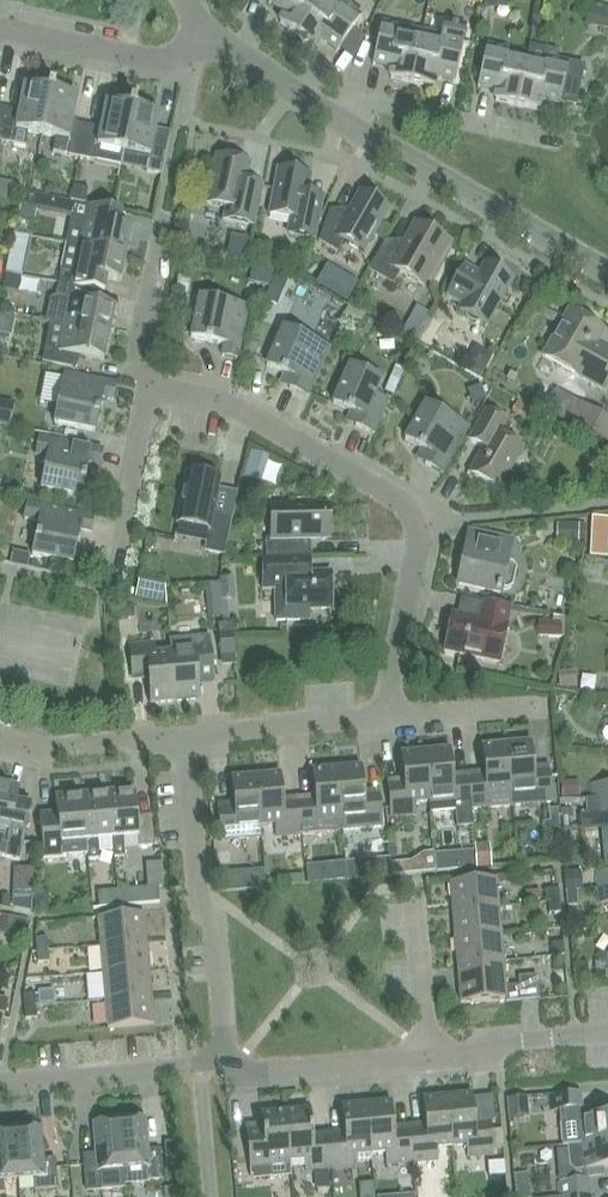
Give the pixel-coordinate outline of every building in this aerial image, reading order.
[(269,4),(286,15),(280,23),(298,36),(322,1),(321,0),(272,0),(269,4)] [(298,36),(315,48),(321,40),(338,52),(338,51),(353,61),(362,40),(352,32),(362,17),(344,4),(338,0),(323,0),(322,1),(298,36)] [(509,0),(487,0),(487,10),(509,9),(509,0)] [(442,36),(423,32),(412,83),(433,88),(435,78),(455,82),(467,27),(445,22),(442,36)] [(423,32),(404,28),(382,23),(373,65),(393,69),(391,79),(412,83),(423,32)] [(517,106),(526,64),(507,60),(509,50),(487,45),(478,87),(498,91),(496,101),(517,106)] [(526,64),(517,106),(537,110),(540,100),(560,105),(575,108),(584,66),(556,60),(558,52),(530,46),(526,64)] [(52,88),(37,84),(29,88),(25,87),(20,112),(5,109),(0,134),(0,142),(25,147),(28,133),(42,135),(52,88)] [(67,91),(52,88),(42,135),(56,138),(53,153),(80,158),(87,126),(72,123),(78,98),(71,96),(67,91)] [(80,158),(121,167),(124,152),(134,104),(118,101),(113,105),(106,104),(101,129),(87,126),(80,158)] [(149,107),(134,104),(124,152),(138,155),(137,160),(149,162),(147,172),(162,175),(169,143),(154,140),(159,114),(153,113),(149,107)] [(262,184),(246,181),(250,164),(217,157),(207,204),(227,208),(225,220),(254,226),(262,184)] [(323,196),(307,192),(311,176),(279,170),(270,214),(291,219),(288,234),(315,239),(320,211),(323,196)] [(364,252),(389,208),(360,192),(345,219),(330,211),(319,242),(338,253),(345,241),(364,252)] [(42,203),(30,194),(20,208),(31,217),(42,203)] [(75,204),(67,244),(126,256),(131,230),(120,228),(122,214),(75,204)] [(448,243),(445,240),(444,237),(442,234),(439,232),(436,231),(432,230),(429,231),(415,224),(400,250),(385,242),(369,271),(394,285),(401,273),(424,286),(448,243)] [(120,282),(126,256),(67,244),(58,284),(89,290),(91,276),(120,282)] [(19,261),(8,259),(5,274),(16,276),(19,261)] [(487,326),(514,280),(485,264),(480,274),(465,266),(447,297),(462,305),(459,310),(487,326)] [(270,281),(260,269),(242,283),(252,296),(270,281)] [(86,303),(89,290),(58,284),(56,296),(50,299),(45,322),(109,335),(115,309),(86,303)] [(349,304),(332,296),(323,315),(339,323),(349,304)] [(238,359),(248,308),(199,298),(191,338),(225,345),(222,356),(238,359)] [(442,301),(426,329),(439,337),(455,309),(442,301)] [(14,327),(15,307),(3,306),(2,327),(14,327)] [(607,386),(607,353),(596,346),(604,331),(569,311),(543,357),(578,376),(605,391),(607,386)] [(104,361),(109,335),(45,322),(50,324),(42,363),(73,369),(75,355),(104,361)] [(308,397),(329,349),(283,329),(267,366),(294,378),(289,389),(308,397)] [(488,366),(476,352),(465,362),(476,376),(488,366)] [(375,435),(389,402),(376,396),(383,380),(350,366),(333,404),(361,416),(356,426),(375,435)] [(113,401),(116,385),(65,375),(55,424),(95,432),(102,398),(113,401)] [(529,388),(523,398),(539,409),(546,398),(529,388)] [(577,402),(556,389),(544,410),(565,422),(577,402)] [(443,475),(458,449),(469,429),(426,404),(405,440),(431,454),(425,465),(443,475)] [(607,442),(607,425),(592,416),(593,413),(582,406),(578,407),(570,421),(607,442)] [(499,490),(523,449),(505,438),(512,426),(486,411),(469,440),(484,449),(470,474),(499,490)] [(103,451),(51,440),(38,438),(34,457),(47,460),(41,489),(82,497),(89,464),(100,466),(103,451)] [(225,555),(232,518),(213,515),(220,479),(213,477),(210,473),(200,471),(195,474),(188,472),(177,524),(209,530),(205,552),(225,555)] [(91,533),(94,518),(28,504),(25,519),(39,522),(33,556),(73,564),(80,531),(91,533)] [(310,539),(326,539),(325,507),(271,508),(271,538),(266,539),(266,558),(311,558),(310,539)] [(589,558),(607,559),(607,541),(607,519),(591,519),(589,558)] [(586,524),(556,523),(556,543),(586,544),(586,524)] [(512,587),(516,569),(513,565),(507,563),(512,542),(470,533),(459,585),(501,594),(502,589),(507,590),(512,587)] [(263,591),(274,590),(274,621),(310,621),(309,610),(332,609),(331,574),(293,574),(293,558),(263,559),(263,591)] [(563,572),(560,589),(573,592),(576,575),(563,572)] [(165,588),(139,583),(136,600),(166,607),(165,588)] [(218,584),(206,585),(209,618),(221,617),(218,584)] [(507,626),(511,609),(483,603),(479,620),(452,614),(445,652),(500,664),(508,626),(507,626)] [(135,619),(134,604),(119,605),(120,620),(135,619)] [(562,621),(538,621),(538,637),(561,638),(562,621)] [(235,655),(232,623),(218,624),(220,656),(235,655)] [(170,641),(171,652),(175,702),(200,700),(197,669),(213,668),(210,638),(170,641)] [(175,702),(171,652),(157,654),(156,643),(129,645),(132,675),(147,674),(150,705),(175,702)] [(577,690),(575,670),(558,671),(560,691),(577,690)] [(532,743),(507,745),(511,795),(525,794),(526,805),(553,802),(550,772),(535,773),(532,743)] [(511,795),(507,745),(482,747),(484,778),(469,779),(472,810),(497,807),(496,796),(511,795)] [(473,826),(472,810),(469,779),(454,781),(451,750),(426,752),(430,802),(431,813),(456,811),(457,827),(473,826)] [(430,802),(426,752),(401,755),(404,785),(388,787),(391,817),(417,815),(416,804),(430,802)] [(362,767),(337,769),(342,820),(356,818),(357,829),(383,827),(381,797),(365,798),(362,767)] [(342,820),(337,769),(312,772),(315,802),(299,804),(302,834),(342,831),(342,820)] [(302,834),(299,804),(284,805),(281,775),(256,777),(261,827),(275,826),(276,837),(302,834)] [(261,827),(256,777),(231,779),(234,810),(218,811),(221,842),(261,838),(261,827)] [(580,797),(579,781),(561,782),(562,798),(580,797)] [(20,861),(23,846),(29,817),(32,804),(17,801),(20,787),(0,783),(0,856),(20,861)] [(591,798),(607,799),(607,784),(591,783),(591,798)] [(135,790),(108,792),(112,839),(113,839),(115,858),(125,858),(123,838),(138,837),(139,847),(155,846),(152,816),(137,817),(135,790)] [(112,839),(108,792),(83,795),(86,842),(88,860),(99,859),(97,841),(112,839)] [(86,842),(83,795),(56,797),(57,815),(40,816),(43,846),(44,859),(62,857),(61,844),(86,842)] [(591,798),(591,813),(607,814),(607,799),(591,798)] [(575,800),(565,800),(564,814),(574,815),(575,800)] [(556,808),(547,809),(548,821),(558,820),(556,808)] [(476,866),(474,851),(459,852),(460,868),(476,866)] [(162,886),(160,870),(145,872),(146,887),(162,886)] [(596,874),(597,889),(607,888),(607,873),(596,874)] [(577,889),(575,874),(564,875),(565,890),(577,889)] [(451,883),(453,911),(499,907),(497,880),(451,883)] [(597,889),(599,904),(607,903),(607,888),(597,889)] [(547,890),(548,903),(560,902),(559,889),(547,890)] [(130,906),(128,890),(98,893),(99,908),(130,906)] [(578,906),(577,890),(567,891),(568,906),(578,906)] [(561,914),(560,902),(548,903),(549,915),(561,914)] [(501,934),(499,907),(453,911),(455,938),(501,934)] [(98,919),(101,946),(147,942),(144,914),(98,919)] [(3,915),(0,931),(0,934),(24,939),(28,920),(3,915)] [(503,961),(501,934),(455,938),(457,965),(503,961)] [(49,950),(47,938),(35,939),(36,951),(49,950)] [(149,970),(147,942),(101,946),(104,974),(149,970)] [(565,956),(564,942),(551,943),(552,957),(565,956)] [(49,950),(36,951),(37,964),(50,963),(49,950)] [(505,988),(503,961),(457,965),(460,1003),(505,999),(505,1003),(540,1000),(538,975),(517,977),(518,987),(505,988)] [(589,977),(587,962),(572,964),(574,979),(589,977)] [(152,997),(149,970),(104,974),(106,1001),(152,997)] [(568,982),(567,971),(555,972),(556,983),(568,982)] [(36,1006),(35,995),(23,996),(24,1008),(36,1006)] [(154,1025),(152,997),(106,1001),(107,1017),(95,1018),(96,1029),(108,1028),(108,1029),(154,1025)] [(0,1000),(0,1041),(8,1002),(0,1000)] [(26,1020),(38,1018),(36,1006),(24,1008),(26,1020)] [(540,1079),(517,1084),(521,1103),(544,1098),(540,1079)] [(567,1146),(607,1142),(607,1116),(592,1118),(589,1092),(580,1093),(550,1096),(551,1111),(563,1110),(567,1146)] [(472,1095),(447,1097),(452,1148),(466,1146),(467,1157),(493,1155),(490,1125),(474,1126),(472,1095)] [(452,1148),(447,1097),(422,1100),(425,1130),(409,1132),(412,1162),(438,1160),(437,1149),(452,1148)] [(518,1112),(517,1098),(506,1099),(507,1113),(518,1112)] [(391,1102),(366,1105),(371,1155),(385,1154),(386,1165),(412,1162),(409,1132),(394,1133),(391,1102)] [(371,1155),(366,1105),(341,1107),(344,1138),(329,1139),(331,1170),(357,1167),(356,1156),(371,1155)] [(311,1110),(286,1112),(290,1162),(304,1161),(305,1172),(331,1170),(329,1139),(313,1140),(311,1110)] [(290,1162),(286,1112),(261,1114),(262,1124),(246,1126),(251,1177),(277,1175),(276,1163),(290,1162)] [(144,1120),(120,1122),(124,1170),(139,1169),(140,1182),(163,1180),(161,1150),(146,1151),(144,1120)] [(124,1170),(120,1122),(96,1124),(99,1155),(84,1156),(87,1191),(125,1188),(124,1170)] [(39,1129),(15,1131),(19,1179),(34,1178),(35,1191),(58,1189),(56,1159),(41,1160),(39,1129)] [(19,1179),(15,1131),(0,1132),(0,1193),(5,1193),(4,1184),(19,1183),(19,1179)] [(567,1146),(569,1167),(575,1171),(607,1168),(607,1142),(567,1146)] [(516,1144),(499,1145),(499,1160),(517,1159),(516,1144)] [(330,1188),(329,1171),(313,1172),(315,1189),(330,1188)] [(372,1196),(387,1196),(386,1180),(371,1181),(372,1196)] [(589,1195),(588,1180),(557,1183),(559,1196),(568,1196),(589,1195)]
